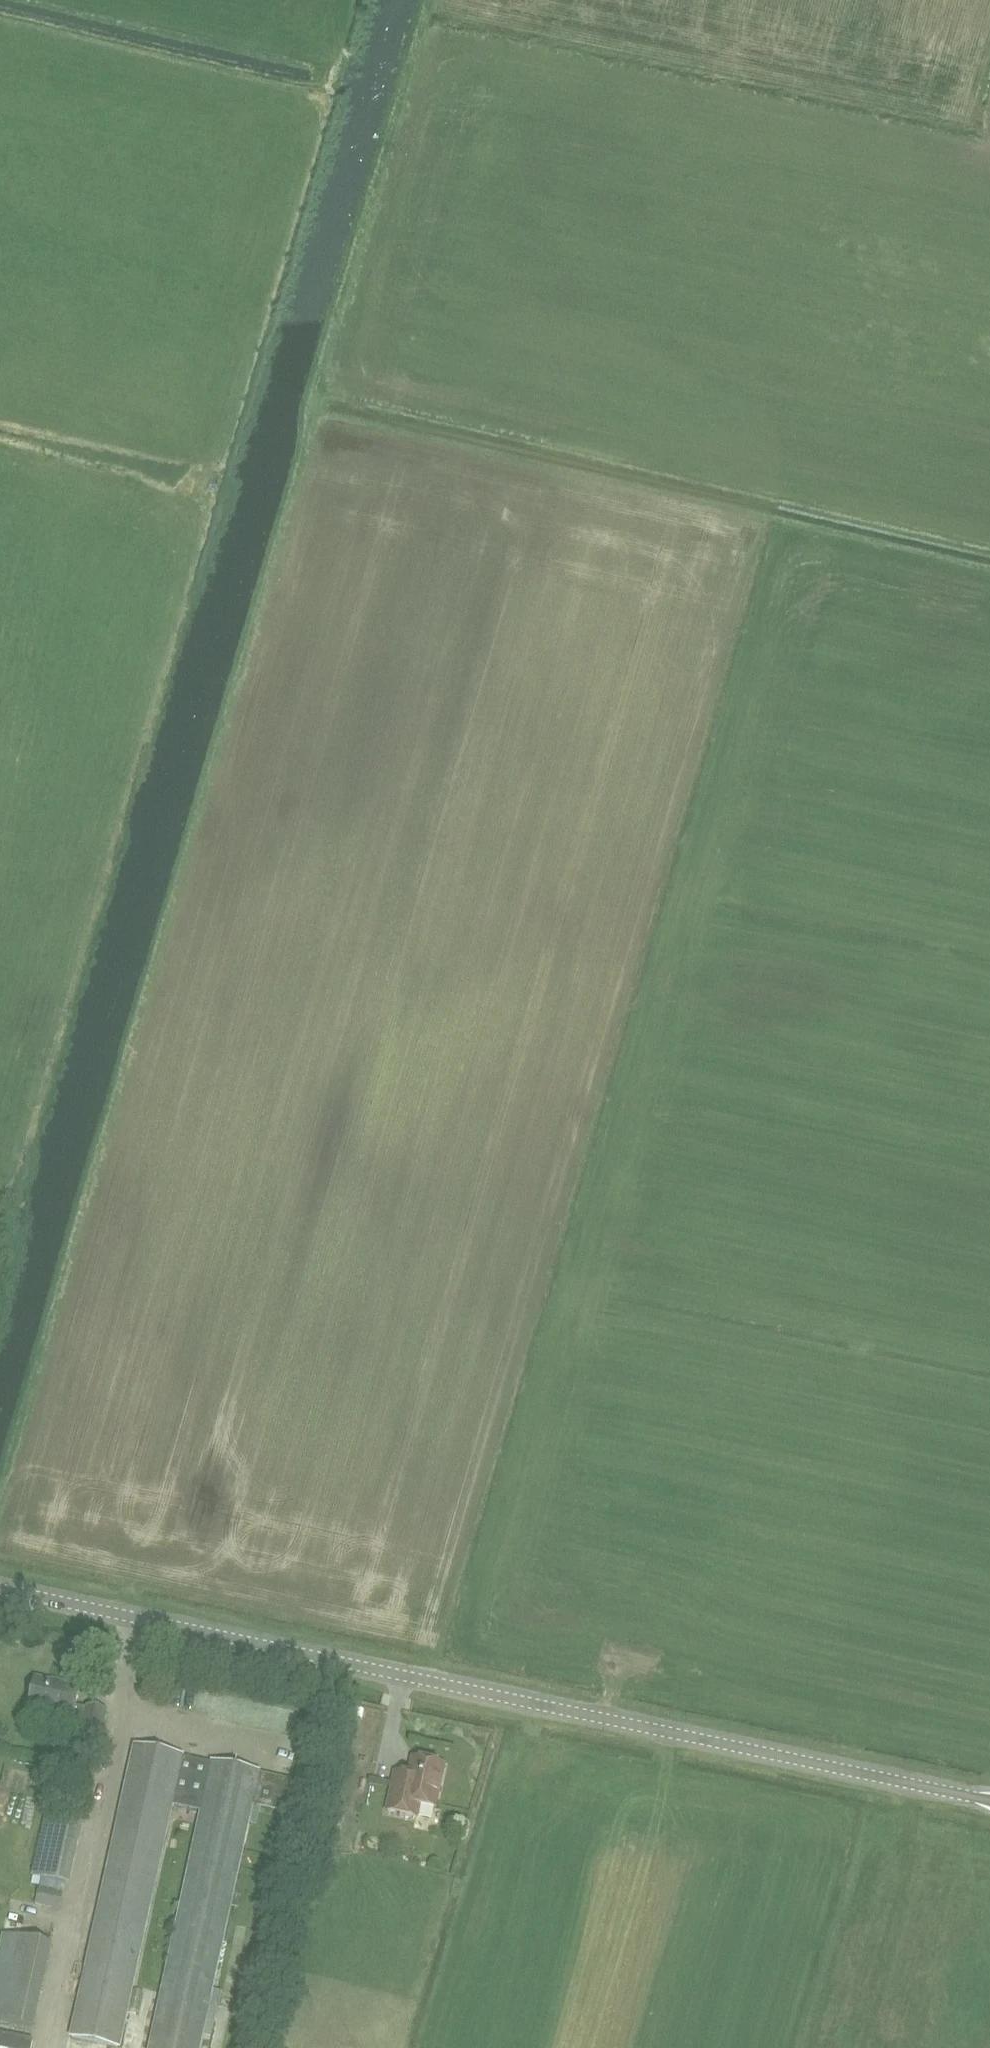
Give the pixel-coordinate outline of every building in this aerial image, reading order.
[(61,1685),(35,1679),(29,1711),(85,1723),(82,1735),(100,1739),(105,1711),(76,1705),(80,1686),(62,1682),(61,1685)] [(192,1689),(189,1709),(201,1710),(204,1690),(192,1689)] [(181,1757),(181,1755),(136,1745),(72,2038),(117,2047),(118,2047),(176,1779),(208,1785),(151,2047),(199,2047),(251,1807),(284,1814),(291,1781),(258,1774),(258,1772),(213,1762),(212,1764),(181,1757)] [(435,1808),(444,1765),(425,1761),(414,1759),(408,1787),(393,1784),(387,1811),(416,1817),(419,1805),(435,1808)] [(64,1884),(77,1825),(45,1818),(32,1877),(64,1884)] [(58,1911),(63,1893),(40,1887),(36,1904),(58,1911)] [(33,2030),(51,1944),(4,1934),(0,1951),(0,2023),(33,2030)] [(38,2034),(0,2026),(0,2047),(35,2047),(38,2034)]
